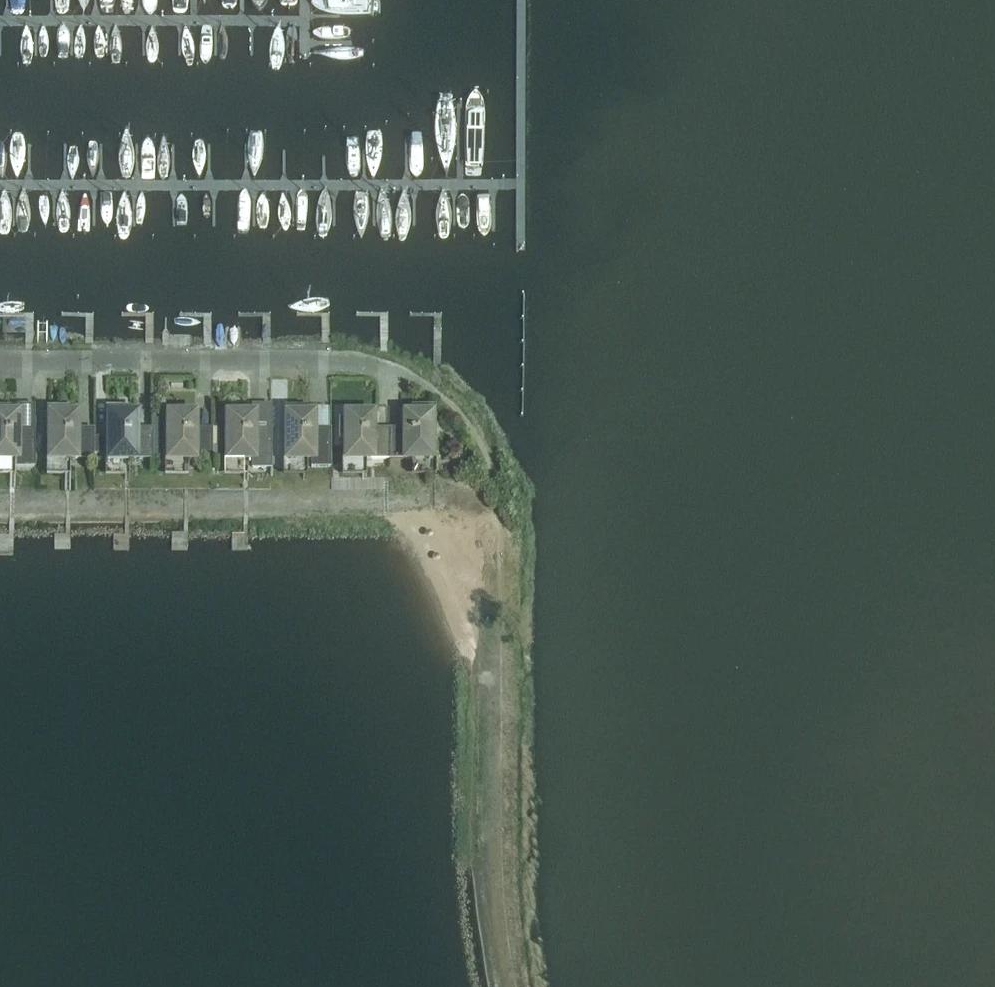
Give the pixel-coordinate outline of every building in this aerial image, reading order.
[(270,468),(270,466),(270,406),(252,406),(252,417),(228,417),(228,459),(252,460),(252,468),(270,468)] [(16,417),(0,417),(0,468),(6,468),(6,460),(15,460),(15,468),(34,468),(33,430),(16,430),(16,417)] [(93,430),(75,430),(75,417),(50,417),(50,459),(93,460),(93,430)] [(152,430),(135,430),(135,417),(109,417),(109,459),(152,460),(152,430)] [(211,430),(194,430),(194,417),(168,417),(169,459),(211,460),(211,430)] [(329,430),(312,430),(312,417),(287,417),(287,460),(311,460),(311,468),(329,468),(329,430)] [(388,430),(371,430),(371,417),(346,417),(346,460),(346,468),(361,468),(361,460),(388,460),(388,430)] [(388,460),(430,460),(430,417),(405,417),(405,430),(388,430),(388,460)]
